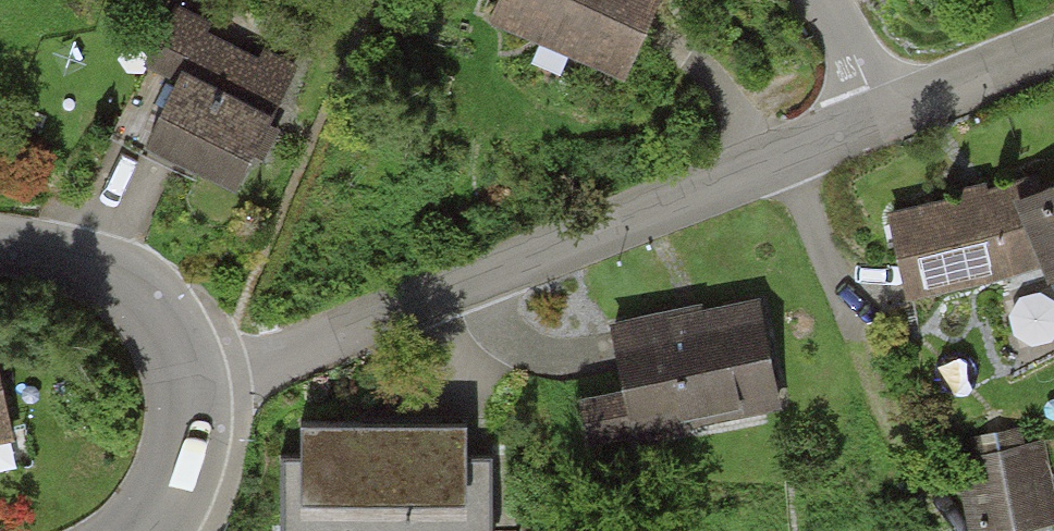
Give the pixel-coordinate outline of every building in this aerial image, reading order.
[(654,0),(500,0),(492,18),(620,76),(654,0)] [(144,145),(232,187),(288,70),(168,12),(142,66),(175,81),(144,145)] [(1053,273),(1053,188),(1036,195),(1034,185),(888,218),(907,301),(1050,269),(1052,274),(1053,273)] [(638,425),(774,406),(760,301),(624,319),(638,425)] [(487,456),(460,456),(460,428),(300,428),(299,455),(283,455),(283,530),(487,530),(487,456)] [(1052,526),(1045,453),(962,461),(969,530),(1005,530),(1052,526)]
